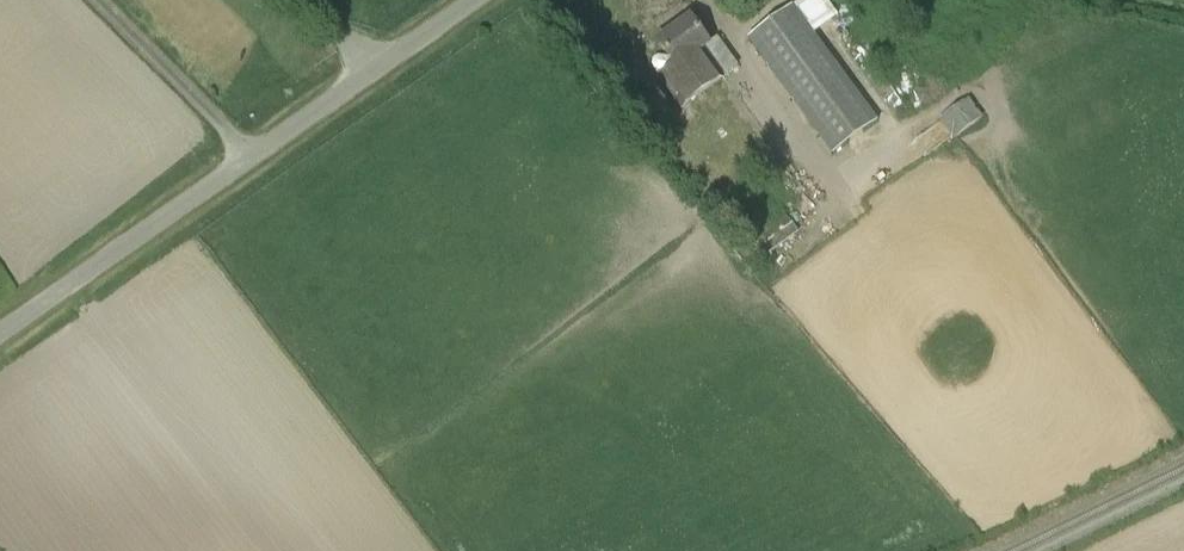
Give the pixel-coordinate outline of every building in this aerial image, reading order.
[(748,40),(833,156),(878,122),(848,81),(864,69),(871,63),(825,0),(802,0),(771,22),(748,40)] [(656,72),(665,73),(660,76),(681,106),(722,76),(702,48),(708,44),(691,20),(659,42),(671,59),(659,58),(656,59),(653,62),(652,65),(653,70),(656,72)] [(966,102),(939,121),(953,141),(983,119),(969,99),(966,102)] [(749,238),(764,258),(798,232),(783,212),(749,238)]
